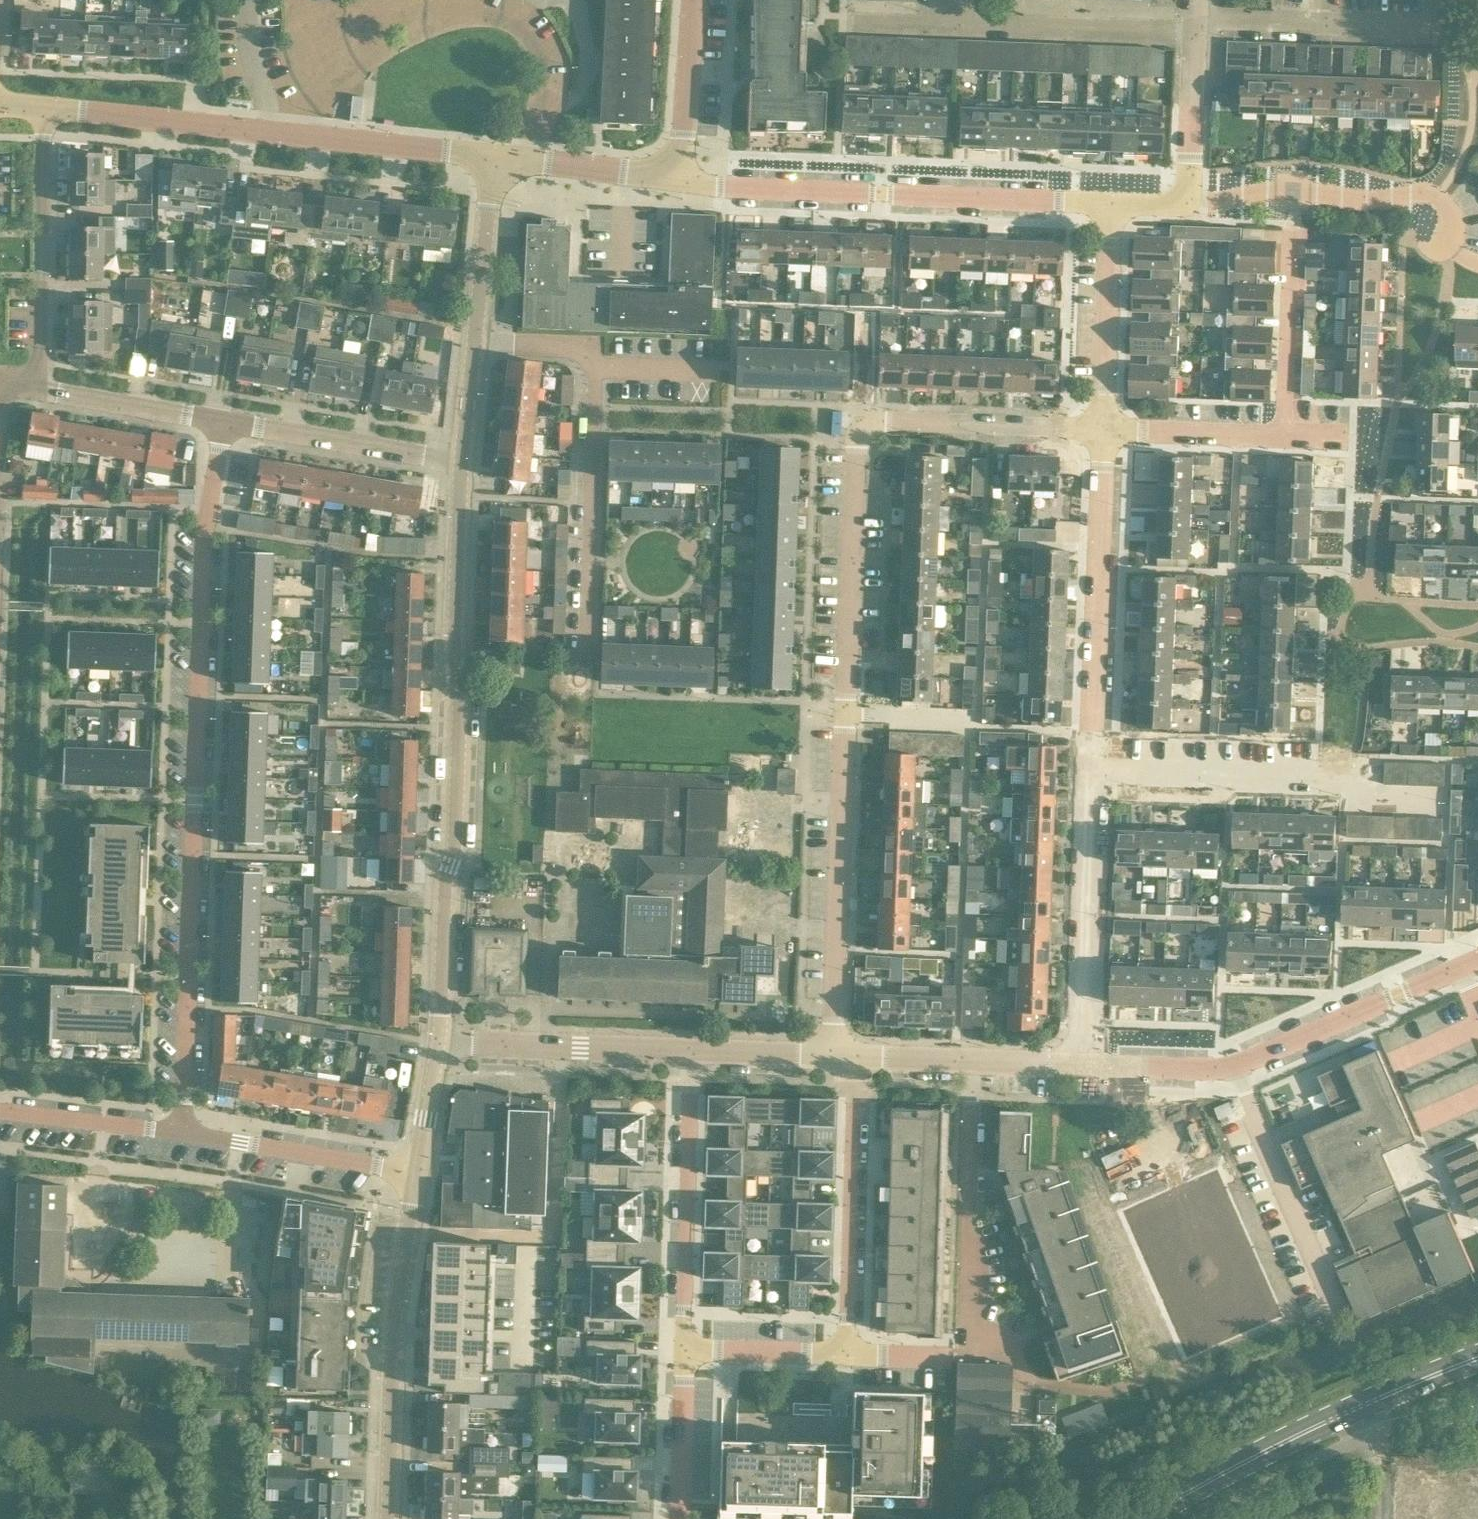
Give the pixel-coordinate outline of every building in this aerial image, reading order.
[(604,122),(606,122),(637,124),(638,124),(646,124),(652,0),(610,0),(604,122)] [(754,79),(753,79),(752,79),(750,80),(750,81),(749,82),(749,83),(749,84),(747,132),(765,132),(766,120),(806,122),(806,132),(824,135),(826,91),(805,90),(806,71),(798,71),(801,17),(816,18),(817,0),(752,0),(754,79)] [(135,24),(134,57),(160,58),(162,19),(147,18),(147,10),(135,10),(135,24)] [(34,37),(34,52),(60,54),(61,21),(60,21),(46,20),(47,14),(23,13),(22,36),(34,37)] [(61,21),(60,54),(84,55),(86,22),(85,22),(71,21),(71,15),(60,14),(60,21),(61,21)] [(86,22),(84,55),(110,56),(111,23),(110,23),(111,16),(85,15),(85,22),(86,22)] [(111,23),(110,56),(134,57),(135,24),(122,23),(122,17),(111,16),(111,23)] [(162,19),(160,58),(186,59),(187,26),(173,26),(173,19),(162,19)] [(857,65),(870,66),(871,37),(858,37),(857,65)] [(871,37),(870,66),(882,66),(883,38),(871,37)] [(907,67),(920,68),(921,39),(908,39),(907,67)] [(921,39),(920,68),(932,68),(933,40),(921,39)] [(975,70),(987,71),(988,42),(976,42),(975,70)] [(988,42),(987,71),(999,71),(1000,42),(988,42)] [(1228,42),(1228,53),(1248,54),(1249,43),(1228,42)] [(1024,72),(1037,72),(1038,44),(1026,43),(1024,72)] [(1247,89),(1242,89),(1242,112),(1266,113),(1267,90),(1270,90),(1271,75),(1260,75),(1261,45),(1272,46),(1272,43),(1249,43),(1248,54),(1248,66),(1247,78),(1247,89)] [(1267,90),(1266,113),(1290,113),(1291,90),(1294,90),(1295,68),(1284,68),(1285,46),(1296,46),(1296,44),(1272,43),(1272,46),(1271,75),(1270,90),(1267,90)] [(1038,44),(1037,72),(1062,73),(1064,45),(1038,44)] [(1291,90),(1290,113),(1314,114),(1315,91),(1319,91),(1319,76),(1308,76),(1309,47),(1320,47),(1320,45),(1296,44),(1296,46),(1295,68),(1294,90),(1291,90)] [(1064,45),(1062,73),(1087,74),(1088,46),(1064,45)] [(1315,91),(1314,114),(1338,115),(1339,92),(1342,92),(1343,78),(1332,77),(1333,47),(1344,48),(1344,46),(1320,45),(1320,47),(1319,76),(1319,91),(1315,91)] [(1088,46),(1087,74),(1099,75),(1100,46),(1088,46)] [(1339,92),(1338,115),(1363,116),(1364,93),(1366,93),(1366,79),(1356,78),(1357,49),(1368,49),(1368,47),(1344,46),(1344,48),(1343,78),(1342,92),(1339,92)] [(1113,47),(1112,75),(1137,76),(1138,47),(1113,47)] [(1138,47),(1137,76),(1149,76),(1150,48),(1138,47)] [(1364,93),(1363,116),(1387,117),(1388,94),(1391,94),(1391,80),(1379,79),(1381,49),(1392,50),(1392,48),(1368,47),(1368,49),(1369,49),(1368,79),(1366,79),(1366,93),(1364,93)] [(1388,94),(1387,117),(1411,118),(1412,94),(1415,94),(1416,66),(1404,65),(1405,50),(1417,51),(1417,48),(1392,48),(1392,50),(1391,80),(1391,94),(1388,94)] [(1412,94),(1411,118),(1436,118),(1436,97),(1440,97),(1441,83),(1428,82),(1430,49),(1417,48),(1417,51),(1416,66),(1415,94),(1412,94)] [(1228,53),(1227,65),(1248,66),(1248,54),(1228,53)] [(1227,65),(1227,77),(1247,78),(1248,66),(1227,65)] [(1227,77),(1227,88),(1242,89),(1247,89),(1247,78),(1227,77)] [(843,96),(842,131),(855,132),(855,136),(867,136),(869,92),(869,86),(844,86),(843,96)] [(869,92),(867,136),(879,137),(880,133),(892,133),(894,98),(879,98),(880,92),(869,92)] [(894,98),(892,133),(905,134),(905,138),(917,138),(919,94),(907,93),(907,99),(894,98)] [(919,94),(917,138),(929,139),(930,135),(943,135),(944,100),(929,100),(930,94),(919,94)] [(351,104),(350,121),(361,122),(363,97),(357,96),(352,96),(351,104)] [(1136,110),(1134,155),(1146,155),(1146,151),(1160,152),(1161,117),(1163,117),(1163,114),(1161,114),(1161,104),(1136,103),(1136,110)] [(972,149),(984,149),(986,104),(975,104),(974,110),(959,109),(958,144),(972,145),(972,149)] [(986,104),(984,149),(996,150),(996,146),(1009,146),(1010,111),(996,110),(996,105),(986,104)] [(1010,111),(1009,146),(1021,147),(1021,151),(1034,151),(1036,106),(1024,106),(1024,111),(1010,111)] [(1036,106),(1034,151),(1046,152),(1046,148),(1059,148),(1060,113),(1046,112),(1046,107),(1036,106)] [(1060,113),(1059,148),(1072,149),(1072,153),(1084,153),(1085,108),(1075,108),(1075,113),(1060,113)] [(1085,108),(1084,153),(1097,154),(1097,149),(1109,150),(1111,109),(1085,108)] [(1111,109),(1109,150),(1122,150),(1121,154),(1134,155),(1136,110),(1111,109)] [(71,155),(71,180),(115,180),(109,180),(109,171),(103,171),(103,155),(71,155)] [(135,181),(152,181),(153,155),(135,155),(135,181)] [(159,171),(158,208),(195,212),(196,206),(200,169),(174,166),(173,172),(159,171)] [(200,169),(196,206),(221,209),(219,225),(232,226),(235,198),(223,196),(226,172),(200,169)] [(71,205),(103,205),(115,205),(115,180),(71,180),(71,205)] [(235,198),(232,226),(231,236),(268,241),(269,230),(270,230),(274,193),(248,191),(247,199),(235,198)] [(274,193),(270,230),(285,232),(283,244),(307,246),(308,238),(312,206),(300,204),(301,196),(274,193)] [(312,206),(308,238),(347,242),(348,233),(351,201),(324,199),(323,207),(312,206)] [(351,201),(348,233),(362,234),(362,240),(386,243),(389,214),(376,213),(377,204),(351,201)] [(126,204),(126,217),(152,217),(152,205),(126,204)] [(389,214),(386,243),(409,245),(424,247),(428,210),(402,207),(401,215),(389,214)] [(424,247),(424,250),(440,252),(440,248),(450,249),(451,250),(455,213),(428,210),(424,247)] [(526,223),(523,294),(522,327),(710,335),(715,215),(680,214),(680,226),(670,226),(668,286),(568,282),(569,254),(570,233),(564,226),(556,226),(556,219),(540,219),(540,224),(526,223)] [(70,253),(114,254),(115,218),(82,218),(82,229),(71,229),(70,253)] [(1135,268),(1150,269),(1150,268),(1181,269),(1182,240),(1207,241),(1207,227),(1172,226),(1172,238),(1142,237),(1135,243),(1135,268)] [(1231,253),(1230,271),(1260,272),(1276,273),(1277,251),(1268,241),(1242,240),(1243,228),(1207,227),(1207,241),(1239,242),(1238,253),(1231,253)] [(736,272),(761,273),(762,262),(763,231),(753,231),(750,228),(740,228),(740,230),(738,230),(737,240),(728,240),(727,264),(736,264),(736,272)] [(763,231),(762,262),(787,263),(788,232),(763,231)] [(788,232),(787,263),(812,264),(813,233),(788,232)] [(813,233),(812,264),(837,266),(838,234),(813,233)] [(838,234),(837,266),(862,267),(864,235),(838,234)] [(864,235),(862,267),(888,268),(890,236),(864,235)] [(909,269),(934,270),(935,238),(910,237),(909,269)] [(935,238),(934,270),(959,271),(960,239),(935,238)] [(960,239),(959,271),(984,272),(986,240),(960,239)] [(986,240),(984,272),(1010,273),(1011,241),(986,240)] [(1011,241),(1010,273),(1035,274),(1036,242),(1011,241)] [(159,242),(159,271),(172,271),(173,242),(159,242)] [(1036,242),(1035,274),(1061,275),(1062,243),(1036,242)] [(1350,244),(1349,270),(1382,270),(1383,245),(1350,244)] [(102,279),(102,255),(114,255),(114,254),(70,253),(70,278),(102,279)] [(1307,257),(1307,268),(1318,269),(1319,257),(1307,257)] [(188,276),(188,277),(202,278),(204,261),(190,260),(188,276)] [(1133,311),(1150,312),(1150,310),(1180,311),(1181,294),(1172,293),(1173,283),(1181,283),(1181,269),(1150,268),(1150,269),(1151,269),(1151,280),(1143,280),(1134,290),(1133,311)] [(1307,268),(1306,280),(1318,280),(1318,269),(1307,268)] [(1349,270),(1348,295),(1381,296),(1382,270),(1349,270)] [(1229,295),(1228,313),(1258,314),(1258,316),(1274,316),(1275,293),(1266,284),(1259,284),(1260,272),(1230,271),(1229,284),(1237,285),(1237,296),(1229,295)] [(251,281),(250,286),(263,288),(265,276),(258,275),(251,281)] [(125,278),(125,290),(151,291),(151,279),(125,278)] [(342,289),(340,301),(360,304),(362,292),(342,289)] [(747,289),(746,301),(760,302),(760,290),(747,289)] [(151,304),(151,291),(125,290),(125,303),(151,304)] [(760,290),(760,302),(770,302),(771,290),(760,290)] [(223,315),(236,317),(240,293),(227,291),(223,315)] [(798,292),(798,303),(810,304),(810,292),(798,292)] [(810,292),(810,304),(823,304),(823,293),(810,292)] [(240,293),(236,317),(248,319),(252,295),(240,293)] [(849,294),(848,306),(860,306),(861,294),(849,294)] [(861,294),(860,306),(872,307),(872,295),(861,294)] [(1348,295),(1347,321),(1380,322),(1381,296),(1348,295)] [(921,296),(920,308),(932,309),(933,297),(921,296)] [(379,307),(378,308),(389,310),(391,298),(380,297),(379,307)] [(933,297),(932,309),(944,309),(945,297),(933,297)] [(970,311),(982,311),(983,299),(971,299),(970,311)] [(983,299),(982,311),(995,311),(995,300),(983,299)] [(403,300),(401,312),(416,315),(416,313),(418,303),(403,300)] [(420,301),(418,314),(446,319),(448,306),(420,301)] [(70,302),(69,327),(101,327),(111,328),(112,303),(70,302)] [(296,327),(308,329),(312,305),(300,303),(296,327)] [(312,305),(308,329),(321,331),(325,307),(312,305)] [(1021,306),(1021,313),(1021,317),(1033,317),(1033,306),(1021,306)] [(1033,306),(1033,317),(1044,318),(1044,308),(1044,307),(1033,306)] [(1305,307),(1305,320),(1317,320),(1317,308),(1305,307)] [(1044,318),(1044,328),(1058,329),(1059,309),(1044,308),(1044,318)] [(739,309),(738,321),(746,322),(747,309),(739,309)] [(775,310),(774,322),(783,323),(783,311),(775,310)] [(1132,355),(1148,355),(1148,353),(1179,354),(1180,336),(1171,336),(1172,324),(1180,324),(1180,311),(1150,310),(1150,312),(1149,323),(1142,323),(1133,333),(1132,355)] [(783,311),(783,323),(790,323),(791,311),(783,311)] [(818,312),(818,324),(826,324),(826,312),(818,312)] [(826,312),(826,324),(834,324),(834,313),(826,312)] [(1227,338),(1227,356),(1256,357),(1256,360),(1272,360),(1273,337),(1265,328),(1257,328),(1258,316),(1258,314),(1228,313),(1228,327),(1236,327),(1235,339),(1227,338)] [(367,339),(380,341),(384,317),(371,315),(367,339)] [(881,315),(881,327),(892,327),(893,315),(881,315)] [(920,328),(931,329),(932,317),(920,316),(920,328)] [(384,317),(380,341),(392,343),(396,319),(384,317)] [(932,317),(931,329),(943,329),(944,317),(932,317)] [(1021,329),(1032,329),(1033,317),(1021,317),(1021,329)] [(1033,317),(1032,329),(1044,330),(1044,328),(1044,318),(1033,317)] [(970,331),(982,331),(983,319),(970,319),(970,331)] [(983,319),(982,331),(994,331),(995,320),(983,319)] [(151,331),(147,355),(166,359),(165,366),(189,370),(197,328),(153,320),(151,331)] [(1305,320),(1304,330),(1316,331),(1317,320),(1305,320)] [(417,337),(417,335),(419,324),(403,321),(401,334),(417,337)] [(1347,321),(1347,345),(1380,346),(1380,322),(1347,321)] [(417,335),(442,340),(445,327),(419,323),(419,324),(417,335)] [(101,352),(101,327),(69,327),(69,352),(101,352)] [(1477,360),(1477,327),(1458,327),(1457,360),(1477,360)] [(138,328),(134,353),(147,355),(151,331),(138,328)] [(197,328),(189,370),(214,375),(222,332),(197,328)] [(237,379),(262,383),(269,339),(244,335),(237,379)] [(269,339),(262,383),(286,387),(293,343),(269,339)] [(1347,345),(1346,370),(1379,371),(1380,346),(1347,345)] [(737,347),(736,386),(758,387),(759,348),(737,347)] [(309,391),(334,395),(342,352),(316,348),(309,391)] [(759,348),(758,387),(780,388),(781,349),(759,348)] [(781,349),(780,388),(802,388),(803,350),(781,349)] [(803,350),(802,388),(824,389),(825,350),(803,350)] [(825,350),(824,389),(846,390),(846,374),(847,351),(825,350)] [(342,352),(334,395),(358,400),(366,356),(342,352)] [(1179,368),(1179,354),(1148,353),(1148,355),(1148,367),(1141,366),(1131,375),(1131,397),(1178,399),(1178,379),(1170,379),(1170,368),(1179,368)] [(880,355),(878,386),(903,387),(904,356),(880,355)] [(904,356),(903,387),(927,388),(928,357),(904,356)] [(1256,371),(1256,360),(1256,357),(1227,356),(1226,370),(1234,370),(1234,381),(1226,381),(1225,401),(1271,402),(1272,380),(1263,371),(1256,371)] [(928,357),(927,388),(954,389),(955,358),(928,357)] [(1303,357),(1302,370),(1315,370),(1315,358),(1303,357)] [(955,358),(954,389),(980,390),(981,359),(955,358)] [(981,359),(980,390),(1005,391),(1006,360),(981,359)] [(509,360),(507,384),(538,388),(541,364),(509,360)] [(1006,360),(1005,391),(1030,392),(1031,361),(1006,360)] [(381,403),(406,408),(413,362),(403,361),(401,375),(386,372),(381,403)] [(1031,361),(1030,392),(1055,393),(1057,362),(1031,361)] [(413,362),(406,408),(430,412),(436,381),(411,376),(413,362)] [(1302,370),(1302,395),(1314,395),(1315,370),(1302,370)] [(1346,370),(1345,396),(1378,397),(1379,371),(1346,370)] [(562,376),(561,390),(573,390),(573,376),(562,376)] [(507,384),(504,409),(535,412),(538,388),(507,384)] [(561,405),(572,405),(573,390),(561,390),(561,405)] [(504,409),(501,432),(532,436),(533,436),(535,412),(504,409)] [(53,448),(54,445),(58,421),(59,417),(33,413),(28,443),(53,448)] [(1421,413),(1420,438),(1450,440),(1451,414),(1421,413)] [(54,445),(78,449),(81,425),(58,421),(54,445)] [(560,422),(560,437),(571,437),(571,423),(560,422)] [(81,425),(78,449),(102,454),(106,430),(81,425)] [(106,430),(102,454),(126,458),(129,434),(106,430)] [(501,432),(498,455),(530,458),(558,461),(559,452),(559,451),(531,448),(532,436),(501,432)] [(129,434),(126,458),(147,462),(148,462),(152,438),(151,438),(151,435),(151,438),(129,434)] [(148,462),(147,462),(145,471),(170,475),(177,438),(151,434),(151,435),(151,438),(152,438),(148,462)] [(560,437),(559,451),(559,452),(570,452),(571,437),(560,437)] [(1420,438),(1419,464),(1450,465),(1450,440),(1420,438)] [(609,442),(608,481),(630,481),(631,443),(609,442)] [(631,443),(630,481),(652,482),(653,443),(631,443)] [(653,443),(652,482),(674,483),(675,444),(653,443)] [(675,444),(674,483),(696,484),(697,445),(675,444)] [(697,445),(696,484),(718,484),(719,446),(697,445)] [(759,448),(758,469),(797,471),(798,449),(759,448)] [(527,482),(530,458),(498,455),(496,478),(527,482)] [(906,455),(904,504),(938,506),(940,456),(906,455)] [(1006,488),(1031,489),(1031,456),(1007,455),(1006,488)] [(1031,456),(1031,489),(1056,490),(1057,457),(1031,456)] [(1162,458),(1161,483),(1194,484),(1194,480),(1194,465),(1211,465),(1212,457),(1193,456),(1193,459),(1162,458)] [(972,459),(971,495),(982,496),(983,459),(972,459)] [(259,460),(254,488),(278,492),(283,464),(259,460)] [(724,469),(724,477),(736,478),(737,469),(737,462),(737,461),(725,461),(724,461),(724,462),(724,469)] [(1263,489),(1281,490),(1281,484),(1313,485),(1314,462),(1282,461),(1281,479),(1263,479),(1263,489)] [(278,492),(276,504),(299,508),(301,496),(306,468),(283,464),(278,492)] [(1449,489),(1450,465),(1419,464),(1418,488),(1449,489)] [(306,468),(301,496),(326,500),(331,472),(306,468)] [(758,469),(757,491),(796,492),(797,471),(758,469)] [(558,470),(557,485),(569,485),(570,471),(570,470),(558,470)] [(331,472),(326,500),(350,504),(354,476),(331,472)] [(354,476),(350,504),(372,508),(378,480),(354,476)] [(378,480),(372,508),(394,512),(400,484),(378,480)] [(1161,483),(1160,508),(1193,508),(1193,505),(1193,489),(1211,490),(1211,480),(1194,480),(1194,484),(1161,483)] [(394,512),(415,515),(417,516),(417,514),(421,488),(400,484),(394,512)] [(1262,514),(1280,515),(1280,510),(1312,511),(1313,485),(1281,484),(1281,490),(1280,505),(1262,505),(1262,514)] [(23,486),(23,498),(45,499),(46,487),(36,486),(23,486)] [(46,487),(45,499),(56,499),(57,487),(47,487),(46,487)] [(70,500),(83,501),(84,488),(72,487),(70,500)] [(84,487),(83,501),(94,501),(94,487),(84,487)] [(94,487),(94,501),(105,501),(105,488),(94,487)] [(133,490),(132,502),(142,503),(142,490),(133,490)] [(142,490),(142,503),(176,504),(177,492),(142,490)] [(757,491),(757,513),(796,514),(796,492),(757,491)] [(1417,514),(1417,503),(1401,503),(1400,514),(1417,514)] [(723,504),(723,512),(735,512),(736,504),(723,504)] [(904,504),(903,528),(937,530),(938,506),(904,504)] [(1441,514),(1442,504),(1425,504),(1425,514),(1441,514)] [(1160,508),(1159,533),(1192,534),(1192,530),(1192,514),(1210,515),(1210,506),(1193,505),(1193,508),(1160,508)] [(1466,515),(1466,505),(1450,505),(1450,515),(1466,515)] [(622,507),(621,519),(629,519),(630,507),(622,507)] [(630,507),(629,519),(637,520),(638,507),(630,507)] [(74,508),(61,508),(61,516),(73,516),(74,508)] [(665,508),(664,521),(672,521),(673,508),(665,508)] [(673,508),(672,521),(680,521),(681,509),(673,508)] [(83,517),(95,517),(95,509),(83,509),(83,517)] [(107,517),(107,509),(95,509),(95,517),(107,517)] [(126,518),(138,518),(138,511),(127,510),(126,518)] [(1261,538),(1279,539),(1279,534),(1311,535),(1312,511),(1280,510),(1280,515),(1279,530),(1261,530),(1261,538)] [(150,511),(138,511),(138,518),(150,519),(150,511)] [(723,512),(723,520),(735,520),(735,512),(723,512)] [(236,526),(236,529),(254,532),(256,532),(256,530),(258,517),(258,516),(250,515),(239,513),(238,514),(236,526)] [(757,513),(756,535),(795,536),(796,514),(757,513)] [(256,530),(256,532),(272,535),(272,534),(275,522),(275,519),(258,516),(258,517),(256,530)] [(970,520),(969,532),(982,533),(982,521),(970,520)] [(494,522),(493,547),(525,548),(526,523),(494,522)] [(283,524),(281,536),(293,538),(294,536),(296,526),(283,524)] [(556,525),(556,539),(567,540),(567,525),(556,525)] [(294,536),(293,538),(306,540),(306,539),(308,528),(296,526),(294,536)] [(1391,526),(1390,557),(1399,557),(1398,575),(1424,576),(1424,545),(1408,545),(1408,526),(1393,526),(1391,526)] [(903,528),(902,554),(935,555),(937,530),(903,528)] [(1018,529),(1018,540),(1030,540),(1031,530),(1018,529)] [(1054,531),(1031,530),(1030,540),(1054,541),(1054,531)] [(1209,531),(1192,530),(1192,534),(1159,533),(1158,557),(1191,559),(1192,539),(1209,539),(1209,531)] [(329,532),(328,542),(327,544),(343,546),(345,534),(329,532)] [(969,544),(980,544),(981,544),(982,533),(969,532),(969,544)] [(345,534),(343,546),(353,548),(355,536),(345,534)] [(1260,555),(1260,564),(1279,565),(1279,561),(1310,562),(1311,535),(1279,534),(1279,539),(1278,555),(1260,555)] [(756,535),(755,556),(794,558),(795,536),(756,535)] [(378,551),(377,551),(397,552),(397,539),(397,537),(378,536),(378,538),(378,551)] [(397,539),(397,552),(423,553),(424,540),(424,538),(397,537),(397,539)] [(1449,546),(1424,545),(1424,576),(1448,576),(1449,546)] [(49,584),(71,585),(72,547),(50,546),(49,584)] [(1449,546),(1448,576),(1473,577),(1474,547),(1449,546)] [(72,547),(71,585),(94,586),(95,548),(72,547)] [(493,547),(493,570),(524,571),(525,548),(493,547)] [(722,547),(721,555),(734,556),(734,548),(722,547)] [(95,548),(94,586),(114,586),(116,548),(95,548)] [(116,548),(114,586),(136,587),(137,549),(116,548)] [(159,550),(137,549),(136,587),(158,588),(159,550)] [(1032,549),(1031,574),(1065,575),(1065,550),(1032,549)] [(235,573),(273,575),(274,554),(236,552),(235,573)] [(902,554),(901,578),(934,580),(935,555),(902,554)] [(721,555),(721,563),(734,564),(734,556),(721,555)] [(755,556),(754,578),(793,579),(794,558),(755,556)] [(555,557),(554,572),(565,572),(566,572),(566,558),(555,557)] [(988,561),(987,597),(1000,598),(1006,598),(1007,585),(999,584),(1000,561),(999,561),(996,561),(988,561)] [(316,565),(316,577),(324,577),(324,569),(325,566),(325,565),(316,565)] [(967,569),(967,581),(979,582),(980,570),(967,569)] [(493,570),(492,594),(523,595),(524,571),(493,570)] [(554,587),(554,588),(565,588),(566,572),(565,572),(554,572),(554,587)] [(235,595),(272,596),(273,575),(235,573),(235,595)] [(398,573),(397,599),(421,599),(422,574),(398,573)] [(1030,584),(1030,598),(1064,599),(1065,575),(1031,574),(1025,574),(1025,584),(1030,584)] [(1145,576),(1144,602),(1177,603),(1177,599),(1177,584),(1195,584),(1195,575),(1177,575),(1177,577),(1145,576)] [(1195,601),(1194,603),(1215,604),(1216,577),(1206,576),(1206,586),(1212,586),(1212,601),(1195,600),(1195,601)] [(316,577),(315,589),(324,589),(324,583),(324,577),(316,577)] [(754,578),(754,600),(793,601),(793,579),(754,578)] [(901,578),(900,602),(933,604),(934,580),(901,578)] [(332,581),(331,597),(343,597),(343,581),(332,581)] [(966,594),(978,594),(979,594),(979,582),(967,581),(966,594)] [(1247,609),(1264,610),(1264,605),(1296,607),(1297,582),(1265,581),(1264,601),(1247,600),(1247,609)] [(720,590),(720,598),(732,599),(733,591),(720,590)] [(492,594),(491,617),(523,619),(523,595),(492,594)] [(234,617),(271,618),(272,596),(235,595),(234,617)] [(331,597),(331,614),(342,615),(343,597),(331,597)] [(987,597),(986,606),(1000,606),(1000,598),(987,597)] [(720,598),(720,607),(732,607),(732,599),(720,598)] [(1030,598),(1029,622),(1063,623),(1064,599),(1030,598)] [(397,599),(396,623),(420,624),(421,599),(397,599)] [(1144,602),(1143,626),(1175,628),(1176,624),(1176,609),(1194,610),(1215,612),(1215,605),(1194,604),(1194,603),(1195,601),(1195,600),(1177,599),(1177,603),(1144,602)] [(754,600),(753,621),(792,623),(793,601),(754,600)] [(900,602),(899,626),(932,628),(933,604),(900,602)] [(553,604),(553,618),(563,619),(564,619),(565,604),(564,604),(553,604)] [(1245,634),(1262,635),(1263,630),(1295,632),(1296,607),(1264,605),(1264,610),(1263,625),(1246,625),(1245,634)] [(618,606),(618,618),(626,619),(626,606),(618,606)] [(626,606),(626,619),(634,619),(634,606),(626,606)] [(661,607),(661,620),(669,620),(669,608),(661,607)] [(669,608),(669,620),(677,621),(677,608),(669,608)] [(315,609),(315,620),(322,620),(323,609),(315,609)] [(705,609),(705,621),(713,622),(713,611),(713,609),(705,609)] [(986,609),(986,621),(998,622),(998,610),(986,609)] [(233,638),(271,640),(271,618),(234,617),(233,638)] [(522,641),(523,619),(491,617),(490,640),(522,641)] [(553,618),(552,634),(563,634),(564,634),(564,619),(563,619),(553,618)] [(966,618),(965,629),(977,630),(977,619),(966,618)] [(315,620),(314,632),(322,632),(322,620),(315,620)] [(753,621),(752,643),(791,645),(792,623),(753,621)] [(986,621),(985,633),(997,634),(998,622),(986,621)] [(1029,622),(1028,647),(1062,648),(1063,623),(1029,622)] [(396,623),(395,646),(420,648),(420,624),(396,623)] [(1143,626),(1142,652),(1175,653),(1175,649),(1175,633),(1193,634),(1193,625),(1176,624),(1175,628),(1143,626)] [(899,626),(898,651),(931,652),(932,628),(899,626)] [(330,628),(330,641),(341,641),(341,628),(330,628)] [(965,642),(976,643),(977,630),(965,629),(965,642)] [(1245,659),(1262,659),(1262,655),(1294,655),(1295,632),(1263,630),(1262,635),(1263,635),(1262,650),(1245,649),(1245,659)] [(69,631),(68,669),(90,669),(91,632),(69,631)] [(91,632),(90,669),(111,670),(112,633),(91,632)] [(112,633),(111,670),(133,671),(134,634),(112,633)] [(155,634),(134,634),(133,671),(154,672),(155,634)] [(718,634),(717,642),(731,642),(731,634),(719,634),(718,634)] [(232,660),(270,661),(271,640),(233,638),(232,660)] [(330,643),(329,653),(355,654),(355,644),(355,642),(341,641),(330,641),(330,643)] [(717,642),(717,650),(718,650),(731,650),(731,642),(717,642)] [(602,643),(601,682),(623,682),(624,644),(602,643)] [(752,643),(751,665),(790,666),(791,645),(752,643)] [(624,644),(623,682),(645,683),(646,645),(624,644)] [(646,645),(645,683),(667,684),(668,645),(646,645)] [(668,645),(667,684),(689,685),(690,646),(668,645)] [(395,646),(394,669),(419,671),(420,648),(395,646)] [(690,646),(689,685),(711,686),(712,647),(690,646)] [(964,654),(976,655),(976,647),(964,647),(964,654)] [(1028,647),(1027,672),(1061,674),(1062,648),(1028,647)] [(1142,652),(1141,678),(1174,678),(1174,674),(1175,658),(1192,659),(1192,650),(1175,649),(1175,653),(1142,652)] [(898,651),(897,676),(930,677),(931,652),(898,651)] [(313,652),(313,663),(321,664),(321,652),(313,652)] [(1244,683),(1260,684),(1261,680),(1293,680),(1294,655),(1262,655),(1262,659),(1261,675),(1244,674),(1244,683)] [(983,657),(983,670),(996,670),(996,658),(983,657)] [(269,684),(270,661),(232,660),(232,682),(269,684)] [(313,663),(313,675),(321,675),(321,664),(313,663)] [(717,663),(716,671),(717,671),(730,672),(730,664),(718,663),(717,663)] [(751,665),(751,687),(790,688),(790,666),(751,665)] [(963,666),(963,678),(975,679),(975,667),(963,666)] [(394,669),(393,691),(418,693),(419,671),(394,669)] [(983,670),(982,682),(995,682),(996,670),(983,670)] [(1027,672),(1026,694),(1060,696),(1061,674),(1027,672)] [(1141,678),(1140,702),(1173,702),(1173,698),(1174,683),(1191,684),(1192,675),(1174,674),(1174,678),(1141,678)] [(328,675),(327,689),(339,689),(340,677),(340,676),(328,675)] [(727,676),(717,676),(717,686),(727,686),(727,676)] [(896,700),(920,701),(940,702),(941,678),(930,677),(897,676),(896,700)] [(1419,707),(1420,676),(1394,676),(1393,719),(1418,720),(1419,707)] [(1420,676),(1419,707),(1444,708),(1444,677),(1420,676)] [(340,677),(339,689),(352,690),(353,677),(340,677)] [(1444,677),(1444,708),(1469,708),(1470,678),(1444,677)] [(975,679),(963,678),(962,690),(974,691),(975,679)] [(1469,708),(1477,709),(1477,678),(1470,678),(1469,708)] [(1243,709),(1260,709),(1260,705),(1292,706),(1293,680),(1261,680),(1260,684),(1261,684),(1260,700),(1243,700),(1243,709)] [(327,701),(328,701),(339,701),(339,689),(327,689),(327,701)] [(393,691),(392,715),(392,716),(417,717),(418,693),(393,691)] [(76,700),(88,701),(88,693),(77,692),(76,700)] [(100,693),(88,693),(88,701),(100,701),(100,693)] [(120,702),(131,702),(132,694),(120,694),(120,702)] [(143,695),(132,694),(131,702),(143,703),(143,695)] [(1022,719),(1025,719),(1059,721),(1060,696),(1026,694),(1026,696),(1023,696),(1022,719)] [(1191,699),(1173,698),(1173,702),(1140,702),(1139,727),(1172,728),(1173,708),(1190,709),(1191,699)] [(1291,732),(1292,706),(1260,705),(1260,709),(1259,725),(1242,724),(1242,733),(1260,734),(1260,730),(1291,732)] [(981,707),(981,720),(993,720),(993,707),(981,707)] [(76,716),(88,717),(88,709),(76,708),(76,716)] [(100,709),(88,709),(88,717),(99,717),(100,709)] [(119,718),(131,718),(131,710),(119,710),(119,718)] [(143,719),(143,711),(131,710),(131,718),(143,719)] [(230,712),(229,733),(267,734),(268,713),(230,712)] [(311,725),(310,737),(318,737),(319,725),(311,725)] [(980,731),(980,743),(1006,744),(1005,769),(1023,770),(1053,771),(1054,746),(1040,745),(1040,734),(980,731)] [(889,732),(889,744),(888,754),(899,754),(900,733),(889,732)] [(229,754),(266,756),(267,734),(229,733),(229,754)] [(900,733),(899,754),(909,755),(910,733),(900,733)] [(910,733),(909,755),(914,755),(920,755),(921,733),(910,733)] [(921,733),(920,755),(931,755),(932,734),(921,733)] [(932,734),(931,755),(941,756),(942,734),(932,734)] [(942,734),(941,756),(952,756),(953,734),(942,734)] [(953,734),(952,756),(963,757),(963,735),(953,734)] [(325,735),(325,760),(336,761),(337,736),(325,735)] [(310,737),(310,748),(318,748),(318,737),(310,737)] [(391,740),(390,762),(415,763),(416,741),(391,740)] [(1401,745),(1401,754),(1417,755),(1417,745),(1401,745)] [(1426,745),(1425,755),(1442,756),(1442,746),(1426,745)] [(1450,746),(1450,756),(1466,757),(1467,747),(1450,746)] [(63,785),(84,786),(86,748),(65,747),(63,785)] [(86,748),(84,786),(107,786),(108,749),(86,748)] [(108,749),(107,786),(128,787),(130,749),(108,749)] [(151,750),(130,749),(128,787),(150,788),(151,750)] [(228,776),(266,777),(266,756),(229,754),(228,776)] [(884,754),(883,778),(913,778),(914,755),(909,755),(899,754),(888,754),(884,754)] [(324,773),(324,785),(341,785),(342,761),(336,761),(325,760),(324,773)] [(390,762),(389,784),(415,785),(415,763),(390,762)] [(1385,762),(1385,784),(1396,784),(1397,762),(1385,762)] [(1397,762),(1396,784),(1409,785),(1409,762),(1397,762)] [(1409,762),(1409,785),(1420,785),(1421,763),(1409,762)] [(1421,763),(1420,785),(1432,785),(1433,763),(1421,763)] [(1433,763),(1432,785),(1445,786),(1446,764),(1433,763)] [(1454,764),(1453,783),(1463,783),(1464,765),(1454,764)] [(309,768),(309,780),(317,780),(317,768),(309,768)] [(777,768),(777,778),(795,778),(795,769),(792,769),(777,768)] [(950,768),(950,780),(962,780),(962,769),(950,768)] [(557,997),(704,1003),(704,993),(706,958),(720,958),(720,955),(724,866),(724,861),(716,860),(717,830),(725,830),(727,785),(728,785),(728,780),(727,780),(727,776),(636,772),(580,770),(579,793),(557,793),(556,818),(556,832),(570,832),(595,833),(596,826),(596,817),(664,820),(664,824),(662,858),(650,858),(638,858),(636,889),(636,906),(636,907),(626,906),(624,959),(608,958),(608,952),(597,952),(596,958),(585,958),(573,958),(572,951),(561,950),(561,957),(559,957),(557,997)] [(1023,770),(1023,783),(1011,783),(1011,793),(1052,795),(1053,771),(1023,770)] [(227,797),(265,799),(266,777),(228,776),(227,797)] [(883,778),(882,802),(922,803),(922,779),(913,778),(883,778)] [(969,779),(968,792),(980,792),(981,780),(969,779)] [(309,780),(308,791),(316,792),(317,780),(309,780)] [(950,780),(949,791),(961,792),(962,780),(950,780)] [(389,784),(389,810),(414,811),(415,785),(389,784)] [(1453,789),(1452,808),(1462,809),(1463,790),(1453,789)] [(968,792),(968,804),(979,805),(980,792),(968,792)] [(1011,793),(1009,818),(1022,818),(1051,819),(1052,795),(1011,793)] [(324,795),(323,807),(334,807),(335,795),(324,795)] [(226,819),(264,820),(265,799),(227,797),(226,819)] [(882,802),(881,826),(924,827),(925,803),(922,803),(882,802)] [(324,809),(323,831),(341,832),(342,809),(324,809)] [(389,810),(388,834),(413,834),(414,811),(389,810)] [(308,811),(307,823),(315,823),(316,811),(308,811)] [(1235,846),(1260,847),(1261,814),(1237,813),(1235,846)] [(1261,814),(1260,847),(1285,848),(1286,814),(1261,814)] [(1286,814),(1285,848),(1310,849),(1311,815),(1286,814)] [(1452,814),(1451,833),(1461,834),(1462,815),(1452,814)] [(1311,815),(1310,849),(1309,861),(1319,861),(1320,849),(1336,850),(1337,816),(1311,815)] [(1348,815),(1347,836),(1359,836),(1359,815),(1348,815)] [(1359,815),(1359,836),(1371,837),(1372,815),(1359,815)] [(1372,815),(1371,837),(1383,837),(1383,816),(1372,815)] [(949,816),(949,829),(960,830),(960,817),(949,816)] [(1383,816),(1383,837),(1394,838),(1395,816),(1383,816)] [(1395,816),(1394,838),(1406,838),(1407,817),(1395,816)] [(1407,817),(1406,838),(1418,839),(1419,817),(1407,817)] [(1419,817),(1418,839),(1430,839),(1431,818),(1419,817)] [(1009,842),(1021,842),(1050,843),(1051,819),(1022,818),(1009,818),(1009,842)] [(1431,818),(1430,839),(1443,839),(1443,818),(1431,818)] [(263,843),(264,820),(226,819),(226,842),(263,843)] [(90,826),(95,826),(95,837),(90,837),(88,873),(94,873),(93,884),(87,883),(87,886),(93,886),(93,897),(87,897),(86,933),(92,933),(91,943),(86,943),(86,946),(94,946),(93,960),(143,963),(144,947),(148,849),(139,849),(140,841),(147,841),(148,825),(90,823),(90,826)] [(307,823),(307,834),(315,835),(315,823),(307,823)] [(881,826),(880,850),(910,851),(924,852),(924,827),(881,826)] [(967,828),(966,841),(978,841),(979,829),(967,828)] [(948,842),(959,842),(960,830),(949,829),(948,842)] [(1119,831),(1118,864),(1144,865),(1145,831),(1119,831)] [(1145,831),(1144,865),(1169,866),(1170,832),(1145,831)] [(1170,832),(1169,866),(1194,866),(1195,833),(1170,832)] [(1195,833),(1194,866),(1219,867),(1220,834),(1195,833)] [(388,834),(387,858),(412,858),(413,834),(388,834)] [(1457,840),(1456,859),(1466,859),(1467,840),(1457,840)] [(966,841),(966,853),(978,854),(978,841),(966,841)] [(322,842),(322,855),(332,856),(333,843),(322,842)] [(1021,842),(1020,866),(1049,868),(1050,843),(1021,842)] [(533,844),(532,862),(539,862),(541,863),(542,863),(543,844),(542,844),(533,844)] [(1353,845),(1353,855),(1372,856),(1372,846),(1353,845)] [(1379,846),(1379,856),(1397,857),(1397,847),(1379,846)] [(1422,848),(1403,847),(1403,857),(1422,858),(1422,848)] [(1429,858),(1448,858),(1449,849),(1429,848),(1429,858)] [(880,850),(879,874),(909,875),(910,851),(880,850)] [(321,889),(345,890),(346,868),(332,868),(332,856),(322,855),(321,889)] [(378,881),(396,882),(411,883),(412,858),(387,858),(379,857),(378,881)] [(1454,890),(1455,890),(1467,891),(1469,865),(1455,864),(1454,890)] [(948,865),(947,877),(959,877),(959,866),(948,865)] [(1008,866),(1007,890),(1049,892),(1049,868),(1020,866),(1008,866)] [(225,871),(224,892),(261,893),(262,872),(225,871)] [(1240,873),(1240,883),(1258,884),(1259,874),(1240,873)] [(879,874),(878,899),(908,900),(909,875),(879,874)] [(1264,874),(1264,883),(1264,884),(1283,885),(1283,874),(1264,874)] [(1289,875),(1289,884),(1289,885),(1308,886),(1308,876),(1289,875)] [(965,876),(965,888),(977,889),(978,877),(965,876)] [(1315,876),(1315,885),(1315,886),(1337,887),(1337,877),(1315,876)] [(947,877),(947,889),(959,889),(959,877),(947,877)] [(1345,887),(1344,922),(1358,922),(1357,926),(1370,926),(1371,882),(1360,882),(1360,887),(1345,887)] [(1371,882),(1370,926),(1382,927),(1382,923),(1394,924),(1396,889),(1382,888),(1382,883),(1371,882)] [(305,884),(305,896),(313,896),(313,885),(305,884)] [(1396,889),(1394,924),(1407,924),(1407,928),(1420,928),(1421,884),(1410,884),(1410,889),(1396,889)] [(1421,884),(1420,928),(1432,929),(1432,925),(1446,926),(1447,891),(1432,890),(1432,884),(1421,884)] [(965,888),(964,913),(978,913),(979,902),(976,902),(977,889),(965,888)] [(1006,914),(1018,915),(1048,916),(1049,892),(1007,890),(1006,914)] [(1258,902),(1259,891),(1235,891),(1235,901),(1258,902)] [(223,913),(260,915),(261,893),(224,892),(223,913)] [(1282,903),(1283,892),(1264,892),(1264,902),(1282,903)] [(1308,904),(1308,893),(1289,892),(1289,903),(1308,904)] [(1314,904),(1314,905),(1333,906),(1333,905),(1334,894),(1314,893),(1314,904)] [(320,895),(319,927),(331,927),(332,896),(320,895)] [(305,896),(304,907),(312,908),(313,896),(305,896)] [(878,899),(877,923),(919,924),(920,914),(908,914),(908,900),(878,899)] [(1117,899),(1117,914),(1142,914),(1142,900),(1117,899)] [(1148,904),(1148,915),(1166,915),(1167,904),(1148,904)] [(376,929),(384,929),(384,928),(409,928),(410,907),(385,906),(377,905),(376,929)] [(1173,905),(1172,915),(1191,916),(1192,906),(1173,905)] [(1198,906),(1198,916),(1217,917),(1217,907),(1198,906)] [(222,935),(259,937),(260,915),(223,913),(222,935)] [(964,913),(963,937),(975,937),(975,926),(977,926),(978,913),(964,913)] [(946,914),(945,925),(957,926),(958,914),(946,914)] [(1005,927),(1005,938),(1047,940),(1048,916),(1018,915),(1017,927),(1005,927)] [(1117,920),(1116,934),(1141,935),(1142,921),(1117,920)] [(1166,933),(1166,922),(1148,922),(1147,932),(1166,933)] [(1191,934),(1191,923),(1172,922),(1172,933),(1191,934)] [(877,923),(876,948),(906,949),(907,935),(919,936),(919,924),(877,923)] [(1216,934),(1217,924),(1198,923),(1197,934),(1216,934)] [(945,925),(944,950),(956,951),(957,926),(945,925)] [(303,927),(303,939),(311,939),(311,928),(303,927)] [(319,927),(319,941),(330,941),(331,927),(319,927)] [(384,928),(384,929),(383,952),(409,952),(409,928),(384,928)] [(470,928),(468,981),(467,993),(524,995),(526,930),(470,928)] [(1242,973),(1255,973),(1257,928),(1246,928),(1246,933),(1231,933),(1230,969),(1242,969),(1242,973)] [(1257,928),(1255,973),(1267,973),(1268,970),(1280,970),(1282,935),(1267,934),(1268,929),(1257,928)] [(1282,935),(1280,970),(1293,971),(1292,974),(1305,975),(1307,930),(1296,930),(1296,935),(1282,935)] [(1307,930),(1305,975),(1317,975),(1318,972),(1331,972),(1332,936),(1317,936),(1318,931),(1307,930)] [(258,959),(259,937),(222,935),(221,957),(258,959)] [(963,937),(962,962),(974,963),(975,937),(963,937)] [(1005,938),(1004,962),(1004,963),(1016,964),(1016,963),(1046,964),(1047,940),(1005,938)] [(303,939),(302,951),(310,951),(311,939),(303,939)] [(706,958),(704,993),(717,994),(717,1002),(751,1004),(753,973),(775,974),(776,945),(740,944),(740,956),(720,955),(720,958),(706,958)] [(383,952),(382,975),(408,975),(409,952),(383,952)] [(865,955),(865,968),(889,969),(890,957),(889,957),(865,955)] [(221,979),(258,980),(258,959),(221,957),(221,979)] [(918,974),(928,975),(928,958),(919,958),(918,974)] [(928,958),(928,975),(937,975),(938,959),(928,958)] [(318,961),(318,973),(329,974),(329,962),(318,961)] [(1126,1007),(1138,1007),(1139,1000),(1140,962),(1129,962),(1129,967),(1114,966),(1113,1003),(1126,1004),(1126,1007)] [(1139,1000),(1138,1007),(1150,1008),(1150,1004),(1164,1005),(1164,1000),(1165,968),(1151,967),(1151,963),(1140,962),(1139,1000)] [(1016,964),(1015,987),(1045,988),(1046,964),(1016,963),(1016,964)] [(1164,1000),(1164,1005),(1177,1005),(1176,1008),(1188,1009),(1189,1000),(1190,964),(1179,963),(1179,968),(1165,968),(1164,1000)] [(1189,1000),(1188,1009),(1201,1009),(1201,1006),(1215,1007),(1216,969),(1201,969),(1201,964),(1190,964),(1189,1000)] [(302,971),(301,982),(309,983),(310,971),(302,971)] [(318,973),(317,998),(328,998),(329,974),(318,973)] [(382,975),(382,1000),(407,1000),(408,975),(382,975)] [(220,1001),(245,1002),(257,1002),(258,980),(221,979),(220,1001)] [(301,982),(301,994),(309,994),(309,983),(301,982)] [(48,983),(47,1039),(59,1039),(59,1044),(96,1046),(96,1039),(108,1040),(108,1046),(127,1047),(127,1041),(139,1042),(141,994),(72,992),(72,994),(64,993),(64,984),(48,983)] [(926,1000),(925,1025),(951,1026),(953,985),(942,985),(941,996),(926,996),(926,1000)] [(961,1000),(960,1028),(971,1028),(973,986),(961,986),(961,1000)] [(973,986),(971,1028),(982,1029),(984,1029),(985,987),(984,987),(973,986)] [(1033,1012),(1044,1012),(1045,988),(1015,987),(1014,1010),(1007,1010),(1006,1028),(1033,1029),(1033,1012)] [(862,1020),(874,1020),(874,1023),(900,1024),(901,1000),(901,995),(875,994),(875,1000),(863,999),(862,1020)] [(901,1000),(900,1024),(925,1025),(926,1000),(926,996),(901,995),(901,1000)] [(316,1018),(328,1020),(328,998),(317,998),(316,1018)] [(406,1024),(407,1000),(382,1000),(381,1023),(406,1024)] [(241,1097),(247,1062),(234,1060),(235,1015),(216,1014),(215,1065),(222,1066),(217,1093),(241,1097)] [(265,1016),(263,1028),(276,1030),(278,1019),(265,1016)] [(278,1019),(276,1030),(289,1032),(291,1021),(278,1019)] [(302,1023),(300,1034),(323,1038),(325,1027),(311,1024),(302,1023)] [(325,1027),(323,1038),(335,1040),(337,1029),(325,1027)] [(357,1043),(370,1045),(372,1035),(359,1032),(357,1043)] [(372,1035),(370,1045),(370,1048),(377,1049),(398,1053),(400,1039),(372,1035)] [(1340,1120),(1283,1145),(1303,1190),(1325,1180),(1344,1224),(1403,1197),(1384,1154),(1418,1139),(1379,1050),(1319,1077),(1332,1107),(1334,1106),(1340,1120)] [(247,1062),(241,1097),(264,1101),(269,1071),(246,1068),(247,1062)] [(269,1071),(264,1101),(288,1105),(294,1070),(282,1068),(282,1073),(269,1071)] [(294,1070),(288,1105),(311,1109),(316,1079),(294,1075),(294,1070)] [(365,1076),(358,1116),(382,1120),(388,1080),(365,1076)] [(316,1079),(311,1109),(334,1112),(339,1083),(316,1079)] [(339,1083),(334,1112),(358,1116),(363,1087),(339,1083)] [(466,1131),(464,1188),(443,1187),(441,1227),(530,1231),(531,1214),(544,1214),(548,1101),(512,1096),(513,1091),(508,1091),(508,1095),(478,1090),(478,1089),(476,1089),(476,1091),(461,1088),(454,1093),(449,1128),(466,1131)] [(728,1149),(728,1150),(747,1151),(747,1150),(748,1123),(771,1124),(772,1099),(742,1098),(709,1097),(708,1122),(728,1122),(728,1149)] [(598,1115),(597,1138),(645,1140),(645,1128),(643,1128),(643,1114),(623,1114),(623,1100),(591,1099),(590,1115),(598,1115)] [(794,1125),(793,1151),(793,1152),(813,1153),(813,1152),(814,1125),(834,1126),(834,1100),(772,1099),(771,1124),(794,1125)] [(891,1108),(884,1331),(934,1333),(941,1109),(891,1108)] [(998,1142),(997,1169),(1004,1169),(1009,1183),(1003,1185),(1006,1196),(1007,1198),(1012,1196),(1016,1207),(1010,1208),(1016,1225),(1021,1223),(1025,1233),(1020,1235),(1025,1252),(1031,1250),(1034,1260),(1029,1262),(1035,1279),(1040,1277),(1044,1287),(1038,1289),(1044,1305),(1049,1304),(1053,1314),(1048,1316),(1050,1323),(1055,1337),(1045,1341),(1043,1342),(1057,1380),(1068,1376),(1070,1380),(1080,1376),(1079,1372),(1100,1365),(1101,1369),(1111,1365),(1110,1361),(1127,1355),(1114,1317),(1108,1319),(1059,1178),(1058,1178),(1056,1170),(1027,1169),(1029,1114),(999,1113),(998,1131),(1004,1131),(1003,1142),(998,1142)] [(589,1161),(589,1176),(621,1178),(621,1164),(642,1165),(642,1152),(644,1152),(645,1140),(597,1138),(596,1161),(589,1161)] [(1455,1178),(1472,1218),(1477,1215),(1477,1145),(1476,1141),(1445,1155),(1455,1178)] [(726,1201),(726,1202),(746,1203),(746,1202),(746,1175),(769,1176),(770,1151),(747,1150),(747,1151),(728,1150),(728,1149),(708,1149),(707,1174),(727,1174),(726,1201)] [(792,1177),(792,1203),(792,1204),(811,1205),(811,1204),(812,1177),(832,1178),(833,1152),(813,1152),(813,1153),(793,1152),(793,1151),(770,1151),(769,1176),(792,1177)] [(595,1192),(594,1215),(643,1216),(643,1205),(641,1204),(641,1191),(620,1190),(621,1178),(589,1176),(588,1192),(595,1192)] [(19,1309),(17,1339),(47,1341),(73,1342),(86,1343),(89,1344),(94,1344),(102,1344),(107,1344),(108,1336),(216,1342),(216,1344),(236,1345),(236,1341),(247,1341),(248,1313),(252,1313),(252,1306),(249,1306),(249,1299),(233,1298),(233,1292),(222,1291),(222,1298),(121,1292),(112,1292),(111,1292),(111,1290),(112,1288),(112,1285),(112,1280),(112,1272),(113,1259),(108,1259),(110,1241),(114,1241),(117,1194),(89,1193),(46,1190),(29,1189),(24,1189),(24,1190),(24,1194),(24,1195),(23,1205),(21,1232),(20,1278),(20,1282),(19,1309)] [(1373,1255),(1360,1261),(1338,1271),(1361,1322),(1476,1271),(1449,1212),(1416,1226),(1403,1197),(1344,1224),(1357,1253),(1370,1247),(1373,1255)] [(725,1253),(724,1253),(724,1254),(744,1255),(744,1254),(745,1227),(768,1228),(768,1203),(746,1202),(746,1203),(726,1202),(726,1201),(706,1201),(705,1226),(725,1226),(725,1253)] [(299,1256),(295,1385),(295,1387),(349,1389),(353,1257),(349,1257),(357,1213),(310,1205),(298,1203),(289,1255),(299,1256)] [(791,1229),(790,1255),(790,1256),(810,1257),(810,1256),(810,1229),(830,1230),(831,1204),(811,1204),(811,1205),(792,1204),(792,1203),(768,1203),(768,1228),(791,1229)] [(587,1238),(586,1253),(618,1254),(619,1241),(639,1242),(640,1228),(642,1228),(643,1216),(594,1215),(594,1238),(587,1238)] [(433,1242),(428,1382),(444,1383),(444,1390),(532,1393),(533,1374),(484,1373),(484,1372),(488,1255),(488,1244),(433,1242)] [(593,1269),(592,1293),(640,1294),(641,1281),(638,1281),(639,1268),(618,1267),(618,1254),(586,1253),(586,1268),(593,1269)] [(724,1278),(723,1307),(742,1308),(743,1279),(766,1280),(767,1255),(744,1254),(744,1255),(724,1254),(724,1253),(704,1253),(704,1278),(724,1278)] [(788,1309),(789,1309),(808,1309),(809,1281),(829,1281),(830,1256),(810,1256),(810,1257),(790,1256),(790,1255),(767,1255),(766,1280),(789,1281),(788,1309)] [(640,1305),(640,1294),(592,1293),(591,1315),(584,1314),(584,1331),(616,1332),(616,1318),(637,1319),(638,1305),(640,1305)] [(636,1355),(636,1341),(586,1340),(586,1356),(598,1356),(597,1382),(611,1382),(611,1386),(625,1386),(625,1382),(639,1383),(640,1355),(636,1355)] [(1009,1439),(1009,1433),(1012,1364),(957,1362),(955,1437),(1009,1439)] [(729,1440),(720,1439),(718,1509),(851,1513),(851,1493),(919,1495),(922,1392),(852,1390),(851,1444),(823,1443),(823,1442),(729,1440)] [(539,1397),(538,1414),(553,1415),(553,1410),(556,1410),(557,1397),(539,1397)] [(623,1440),(637,1441),(638,1413),(634,1413),(635,1399),(584,1398),(584,1414),(596,1414),(595,1440),(609,1440),(609,1444),(623,1444),(623,1440)] [(1055,1400),(1039,1400),(1038,1412),(1054,1412),(1055,1400)] [(430,1402),(429,1426),(467,1428),(468,1404),(460,1404),(460,1402),(430,1402)] [(1101,1403),(1061,1418),(1069,1437),(1108,1422),(1101,1403)] [(295,1407),(293,1416),(295,1416),(303,1418),(302,1433),(319,1433),(349,1434),(349,1413),(315,1411),(297,1407),(295,1407)] [(200,1424),(220,1424),(221,1409),(200,1408),(200,1424)] [(458,1451),(458,1448),(468,1443),(484,1443),(484,1428),(471,1428),(467,1428),(429,1426),(428,1450),(458,1451)] [(302,1446),(301,1454),(314,1454),(348,1456),(349,1434),(319,1433),(302,1433),(302,1446)] [(427,1472),(426,1497),(458,1498),(466,1498),(472,1492),(499,1493),(499,1477),(509,1477),(509,1463),(510,1448),(469,1446),(469,1474),(459,1474),(459,1472),(427,1472)] [(953,1452),(953,1467),(955,1467),(968,1468),(968,1452),(955,1452),(953,1452)] [(538,1454),(537,1470),(566,1471),(567,1455),(538,1454)] [(621,1499),(636,1499),(636,1471),(633,1471),(633,1457),(583,1456),(582,1472),(594,1472),(594,1498),(608,1498),(608,1502),(621,1502),(621,1499)] [(71,1457),(70,1487),(111,1488),(112,1458),(71,1457)] [(267,1466),(266,1488),(267,1488),(295,1489),(296,1467),(288,1466),(281,1466),(267,1466)] [(305,1501),(317,1501),(317,1500),(346,1501),(347,1480),(318,1479),(318,1480),(306,1479),(305,1501)] [(425,1518),(458,1518),(458,1514),(473,1514),(474,1498),(466,1498),(458,1498),(426,1497),(425,1518)] [(292,1516),(290,1516),(290,1518),(346,1518),(346,1501),(317,1500),(317,1501),(317,1511),(292,1516)]
